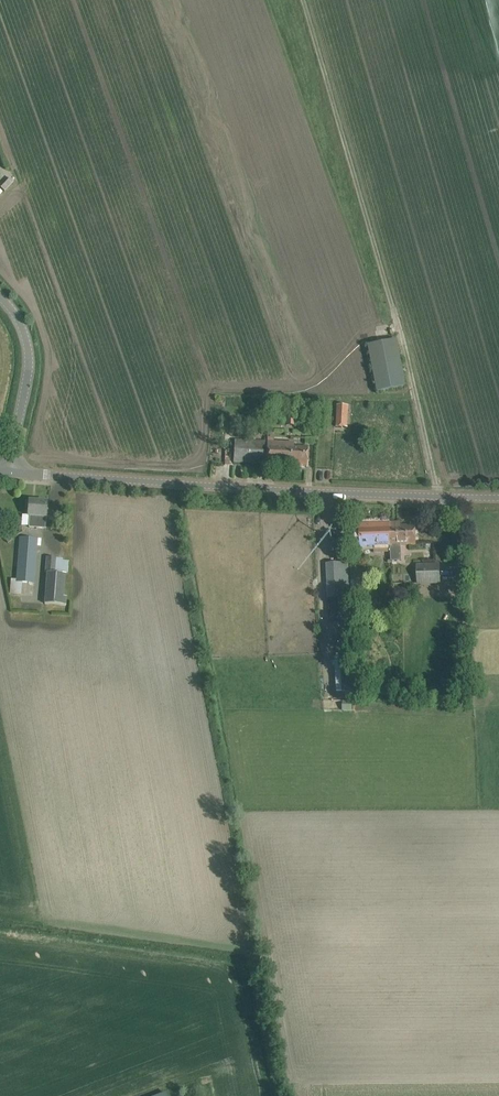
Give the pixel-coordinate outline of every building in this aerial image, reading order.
[(14,182),(10,178),(1,188),(5,191),(14,182)] [(397,340),(369,346),(378,393),(406,387),(397,341),(397,340)] [(335,427),(348,428),(349,406),(336,406),(335,427)] [(267,442),(246,441),(234,440),(233,462),(266,464),(307,466),(308,448),(294,447),(294,443),(267,442)] [(45,528),(47,502),(29,501),(28,516),(30,516),(29,527),(45,528)] [(390,523),(360,524),(361,546),(389,545),(390,550),(391,550),(390,523)] [(400,523),(390,523),(391,550),(392,562),(400,562),(399,545),(416,544),(416,537),(415,526),(400,527),(400,523)] [(20,537),(17,570),(12,569),(10,594),(20,594),(21,582),(34,583),(37,539),(20,537)] [(62,558),(47,557),(45,573),(47,573),(45,604),(66,605),(67,597),(64,596),(65,574),(67,574),(68,568),(69,568),(69,562),(69,561),(62,559),(62,558)] [(348,564),(341,564),(327,565),(329,598),(350,597),(348,564)] [(417,585),(440,585),(440,564),(417,564),(417,585)] [(334,677),(334,691),(346,691),(345,676),(334,677)]
